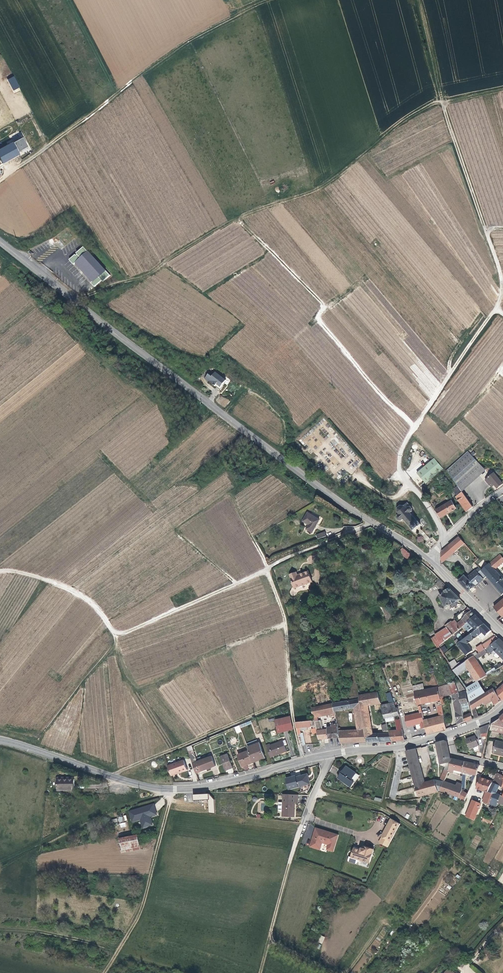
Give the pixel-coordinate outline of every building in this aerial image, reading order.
[(14,75),(8,78),(14,89),(20,86),(14,75)] [(14,141),(11,143),(13,147),(16,146),(19,151),(22,149),(28,146),(23,137),(14,142),(14,141)] [(0,149),(0,156),(3,162),(20,153),(19,152),(22,150),(22,149),(19,151),(16,146),(13,147),(11,143),(0,149)] [(103,279),(104,280),(111,274),(89,249),(84,245),(77,251),(78,253),(77,254),(76,253),(70,258),(75,263),(77,261),(86,271),(94,280),(92,281),(95,285),(103,279)] [(213,368),(209,373),(207,371),(203,375),(214,383),(215,381),(217,382),(220,384),(225,377),(213,368)] [(459,490),(481,468),(465,452),(443,472),(456,487),(459,490)] [(441,470),(431,460),(415,475),(425,485),(441,470)] [(497,489),(501,485),(492,474),(484,481),(488,485),(491,483),(492,484),(497,489)] [(466,512),(472,507),(456,487),(451,491),(456,498),(455,498),(466,512)] [(415,529),(418,526),(420,524),(417,521),(410,512),(412,511),(412,508),(406,502),(403,505),(401,505),(397,508),(397,512),(399,514),(397,516),(397,519),(399,520),(401,520),(403,519),(410,527),(412,530),(414,528),(415,529)] [(455,510),(450,502),(437,511),(441,518),(447,514),(455,510)] [(319,520),(307,513),(303,521),(308,524),(306,529),(311,532),(315,525),(319,520)] [(325,531),(316,534),(318,539),(327,536),(325,531)] [(453,552),(462,544),(456,537),(447,545),(453,552)] [(439,563),(440,564),(453,552),(447,545),(439,552),(439,563)] [(413,556),(402,547),(398,551),(409,560),(413,556)] [(502,559),(499,555),(480,571),(484,576),(493,585),(500,594),(502,591),(502,580),(492,568),(502,560),(502,561),(502,559)] [(480,571),(477,568),(465,579),(463,576),(457,581),(467,591),(471,587),(484,576),(480,571)] [(305,570),(293,574),(291,571),(285,574),(290,588),(309,581),(305,570)] [(443,585),(438,579),(434,583),(439,589),(443,585)] [(458,600),(447,589),(443,593),(444,594),(439,599),(447,609),(451,606),(453,608),(452,611),(454,611),(455,609),(456,607),(457,606),(459,606),(459,604),(456,605),(454,603),(458,600)] [(499,616),(502,613),(502,598),(492,608),(499,616)] [(385,621),(390,619),(384,602),(379,604),(385,621)] [(442,625),(443,627),(450,636),(452,633),(457,629),(467,621),(474,615),(472,613),(469,610),(466,613),(464,614),(462,615),(462,616),(459,619),(458,618),(453,622),(452,619),(448,622),(447,621),(442,625)] [(467,621),(474,629),(482,623),(478,620),(474,615),(467,621)] [(458,641),(455,643),(466,655),(472,650),(465,643),(471,638),(473,636),(475,638),(480,638),(489,630),(482,623),(474,629),(463,638),(458,641)] [(439,644),(450,636),(443,627),(432,636),(439,644)] [(457,640),(462,636),(457,629),(452,633),(457,640)] [(439,644),(432,636),(428,639),(435,648),(438,647),(437,645),(439,644)] [(485,648),(489,646),(498,639),(495,636),(480,646),(480,645),(475,648),(478,653),(479,652),(485,648)] [(502,661),(502,644),(502,643),(498,639),(489,646),(493,651),(502,661)] [(487,673),(484,675),(472,656),(467,660),(461,664),(458,665),(452,669),(457,676),(467,669),(476,683),(477,682),(488,675),(487,673)] [(449,664),(452,669),(458,665),(457,663),(455,660),(449,664)] [(454,685),(452,681),(446,684),(450,693),(452,696),(457,724),(463,722),(461,710),(460,703),(458,693),(454,685)] [(481,694),(483,692),(477,682),(476,683),(466,690),(469,701),(481,694)] [(494,686),(491,688),(500,701),(502,698),(502,683),(496,689),(494,686)] [(438,696),(440,696),(450,693),(446,684),(435,686),(438,696)] [(438,696),(435,686),(412,692),(416,705),(438,699),(438,696)] [(458,693),(460,703),(467,701),(464,691),(461,691),(460,686),(457,687),(458,693)] [(491,688),(485,692),(489,698),(490,701),(493,705),(500,701),(491,688)] [(367,707),(380,703),(376,692),(358,697),(359,700),(365,732),(367,742),(379,741),(379,734),(373,734),(367,707)] [(475,712),(474,707),(482,702),(485,701),(481,694),(469,701),(471,713),(475,712)] [(357,730),(358,733),(365,732),(359,700),(337,705),(336,698),(330,700),(331,703),(333,711),(333,715),(353,710),(357,730)] [(460,703),(461,710),(468,708),(467,701),(460,703)] [(320,706),(322,714),(333,711),(331,703),(320,706)] [(393,703),(388,704),(381,705),(385,718),(388,717),(389,721),(393,720),(393,716),(398,715),(397,708),(395,709),(393,703)] [(322,714),(320,706),(310,708),(311,711),(313,721),(317,733),(318,739),(339,738),(338,735),(338,733),(337,729),(336,724),(331,725),(331,730),(319,731),(316,719),(315,716),(322,714)] [(468,708),(461,710),(463,722),(471,719),(468,708)] [(499,717),(490,725),(489,730),(502,734),(502,713),(499,717)] [(439,717),(423,721),(426,734),(445,729),(442,714),(438,714),(438,715),(439,717)] [(293,729),(290,717),(275,720),(278,733),(293,729)] [(300,745),(304,745),(301,732),(309,731),(308,727),(313,727),(313,729),(310,730),(311,735),(317,733),(313,721),(295,722),(300,745)] [(384,734),(384,741),(391,740),(389,732),(387,724),(382,725),(384,734)] [(478,728),(480,734),(486,732),(488,724),(478,728)] [(404,739),(403,732),(392,734),(391,731),(389,732),(391,740),(404,739)] [(367,742),(365,732),(358,733),(345,734),(347,743),(367,742)] [(340,743),(347,743),(345,734),(338,735),(339,738),(340,743)] [(475,752),(478,751),(479,745),(477,740),(475,736),(466,739),(469,749),(474,747),(475,752)] [(265,747),(269,758),(286,751),(284,746),(287,745),(285,741),(282,742),(282,741),(269,747),(269,745),(265,747)] [(442,779),(441,782),(444,783),(445,782),(449,769),(451,763),(450,758),(446,743),(444,741),(436,743),(441,764),(445,764),(444,768),(445,768),(444,771),(446,772),(443,779),(442,779)] [(264,758),(258,742),(247,747),(249,752),(253,762),(264,758)] [(495,742),(492,754),(502,756),(502,743),(495,742)] [(189,745),(186,747),(195,774),(215,768),(211,757),(196,762),(189,745)] [(423,783),(424,783),(416,748),(413,749),(422,784),(423,783)] [(406,751),(417,796),(427,794),(425,788),(424,788),(423,783),(422,784),(413,749),(406,751)] [(253,762),(249,752),(238,756),(242,768),(253,764),(253,762)] [(227,756),(220,758),(225,773),(232,771),(227,756)] [(450,758),(451,763),(449,769),(451,769),(458,771),(458,775),(458,776),(460,776),(461,772),(464,761),(456,760),(450,758)] [(167,765),(171,775),(190,769),(187,759),(167,765)] [(471,763),(464,761),(461,772),(474,775),(478,765),(471,763)] [(338,775),(351,784),(358,774),(346,765),(338,775)] [(297,782),(298,782),(299,787),(306,786),(309,781),(309,780),(306,769),(295,772),(297,782)] [(79,783),(79,773),(69,773),(69,772),(62,773),(62,784),(79,783)] [(474,785),(484,791),(481,800),(483,801),(485,802),(487,803),(488,803),(490,794),(486,791),(491,782),(485,779),(480,776),(474,785)] [(444,784),(435,781),(424,783),(423,783),(424,788),(425,788),(427,794),(440,791),(444,784)] [(457,799),(458,790),(453,788),(446,785),(447,783),(445,782),(444,783),(444,784),(440,791),(457,799)] [(502,800),(502,797),(501,797),(492,794),(496,786),(494,784),(491,782),(486,791),(490,794),(488,803),(494,805),(495,802),(501,805),(502,800)] [(464,801),(466,793),(458,790),(457,799),(464,801)] [(284,794),(283,802),(283,811),(283,816),(294,817),(295,803),(298,804),(299,795),(284,794)] [(471,801),(470,804),(468,811),(476,814),(479,804),(472,801),(471,801)] [(154,804),(129,811),(132,822),(141,819),(143,828),(153,825),(150,816),(157,814),(154,804)] [(391,818),(381,836),(387,839),(384,845),(387,847),(399,823),(391,818)] [(333,851),(338,834),(315,828),(309,846),(320,849),(322,842),(328,844),(326,849),(333,851)] [(118,838),(121,853),(134,851),(132,836),(118,838)] [(384,845),(387,839),(381,836),(378,842),(384,845)] [(354,848),(351,857),(348,856),(347,860),(348,861),(355,864),(356,863),(357,859),(369,863),(373,850),(361,846),(360,850),(354,848)]
